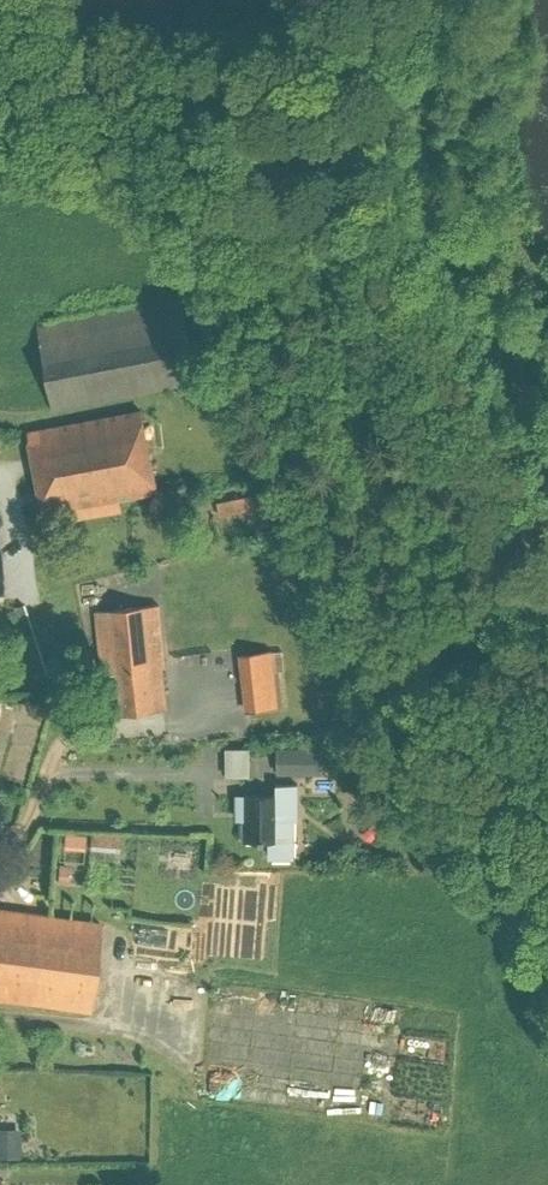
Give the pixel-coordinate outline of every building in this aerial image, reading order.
[(197,383),(181,297),(37,325),(53,410),(197,383)] [(27,432),(40,498),(45,525),(123,510),(120,499),(157,492),(141,411),(27,432)] [(217,502),(220,516),(261,507),(258,493),(217,502)] [(101,672),(108,674),(119,673),(124,714),(167,709),(162,665),(165,665),(159,604),(96,611),(101,672)] [(272,650),(243,653),(246,682),(275,679),(272,650)] [(277,749),(278,773),(320,773),(320,748),(277,749)] [(277,794),(244,794),(244,840),(268,840),(268,858),(295,858),(295,820),(299,820),(299,784),(277,784),(277,794)] [(90,1009),(100,923),(0,910),(0,998),(90,1009)] [(20,1156),(20,1127),(0,1127),(0,1156),(20,1156)]
